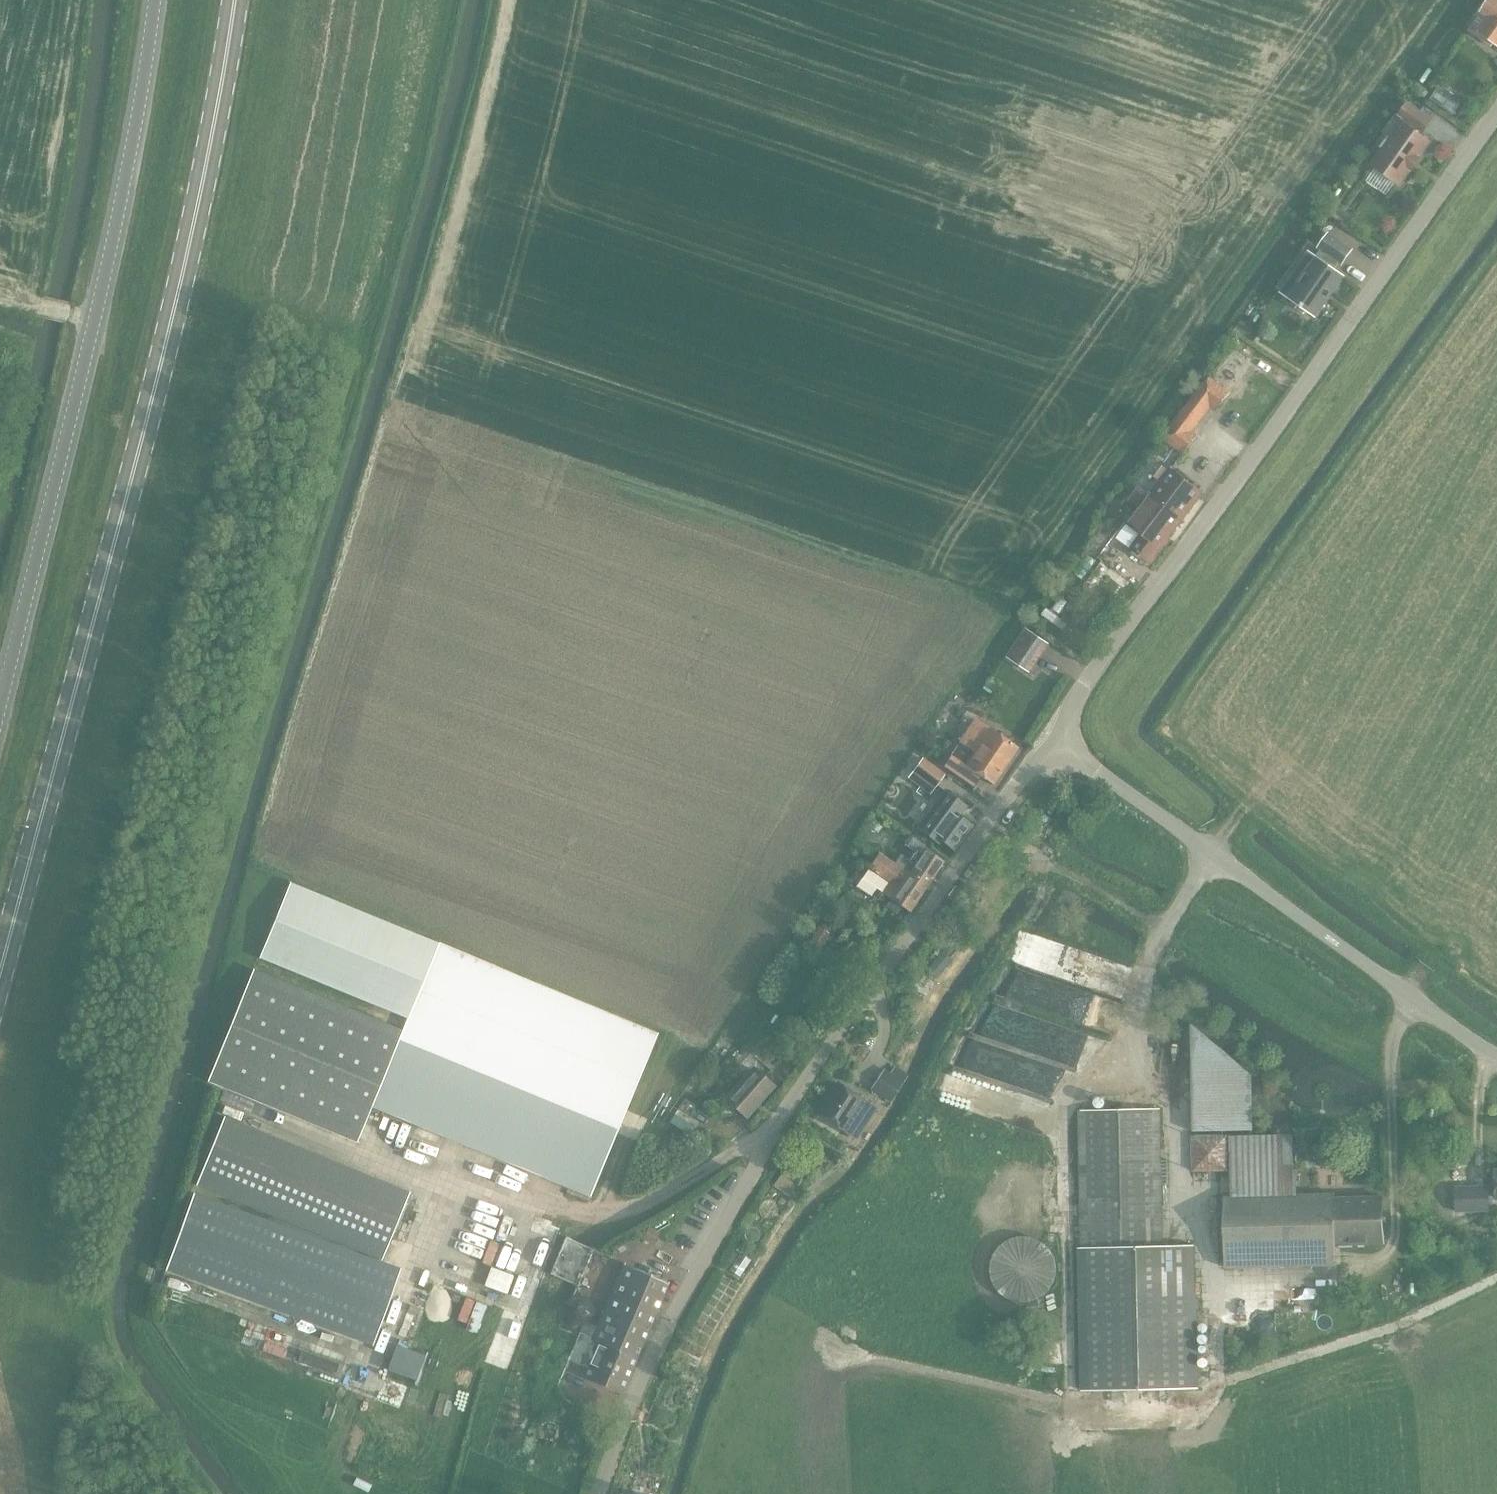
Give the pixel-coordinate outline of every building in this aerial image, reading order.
[(1496,43),(1496,0),(1491,0),(1483,12),(1489,16),(1478,33),(1493,45),(1496,42),(1496,43)] [(1426,89),(1417,83),(1412,89),(1424,98),(1428,93),(1425,90),(1426,89)] [(1409,103),(1401,114),(1424,131),(1432,119),(1409,103)] [(1401,184),(1412,169),(1413,169),(1421,157),(1420,157),(1431,141),(1403,122),(1392,138),(1389,136),(1382,147),(1384,148),(1373,164),(1401,184)] [(1289,297),(1316,316),(1343,276),(1333,270),(1339,262),(1342,264),(1352,251),(1329,234),(1319,248),(1322,250),(1317,258),(1309,252),(1298,267),(1306,273),(1289,297)] [(1208,402),(1217,409),(1228,395),(1209,380),(1165,438),(1185,452),(1196,438),(1186,431),(1208,402)] [(1149,563),(1202,493),(1170,469),(1152,494),(1141,486),(1132,498),(1139,504),(1137,507),(1140,509),(1137,513),(1131,509),(1128,512),(1134,517),(1128,524),(1143,535),(1132,549),(1149,563)] [(1120,533),(1129,518),(1116,511),(1108,527),(1120,533)] [(1061,598),(1053,609),(1060,614),(1068,603),(1061,598)] [(1047,609),(1042,616),(1053,623),(1057,617),(1047,609)] [(1027,629),(1008,657),(1032,673),(1051,645),(1027,629)] [(981,777),(993,784),(1018,747),(991,729),(990,730),(978,722),(963,745),(975,753),(966,766),(951,755),(944,766),(975,786),(981,777)] [(945,774),(922,757),(907,778),(919,787),(924,780),(935,788),(945,774)] [(946,792),(919,828),(938,842),(940,840),(953,849),(971,825),(958,816),(965,806),(946,792)] [(889,840),(869,825),(860,837),(881,852),(889,840)] [(907,846),(916,852),(912,857),(918,861),(914,865),(901,856),(895,864),(927,886),(943,862),(925,849),(927,846),(910,835),(907,840),(909,842),(907,846)] [(879,853),(869,869),(857,886),(869,895),(876,888),(891,899),(886,906),(896,913),(901,906),(909,911),(927,886),(895,864),(879,853)] [(591,1195),(657,1034),(290,883),(260,958),(408,1018),(403,1030),(254,969),(209,1081),(358,1142),(373,1106),(591,1195)] [(817,928),(809,942),(820,948),(828,934),(818,929),(817,928)] [(973,1034),(962,1065),(1058,1101),(1070,1068),(1032,1054),(1045,1019),(994,1000),(981,1036),(973,1034)] [(1191,1024),(1192,1075),(1193,1132),(1253,1130),(1252,1074),(1193,1024),(1191,1024)] [(745,1115),(772,1085),(754,1069),(727,1099),(745,1115)] [(817,1113),(842,1130),(856,1139),(876,1109),(862,1100),(837,1083),(817,1113)] [(1080,1110),(1083,1248),(1080,1248),(1083,1391),(1196,1389),(1193,1245),(1161,1246),(1158,1109),(1080,1110)] [(1223,1197),(1224,1226),(1225,1268),(1336,1265),(1335,1245),(1383,1243),(1382,1196),(1335,1198),(1335,1195),(1295,1196),(1293,1135),(1229,1137),(1231,1197),(1223,1197)] [(788,1165),(774,1185),(789,1195),(802,1175),(788,1165)] [(194,1194),(166,1269),(373,1344),(400,1269),(194,1194)] [(650,1227),(643,1239),(653,1245),(660,1233),(650,1227)] [(578,1286),(594,1249),(566,1237),(550,1274),(578,1286)] [(624,1263),(592,1337),(579,1331),(567,1360),(588,1369),(585,1376),(622,1392),(668,1282),(624,1263)] [(493,1265),(486,1283),(509,1290),(515,1273),(493,1265)] [(1053,1296),(1051,1266),(1037,1267),(1037,1279),(1009,1280),(1010,1299),(1053,1296)] [(582,1297),(572,1303),(583,1321),(593,1315),(582,1297)] [(398,1342),(389,1367),(419,1378),(428,1353),(398,1342)] [(305,1347),(300,1358),(335,1373),(340,1361),(305,1347)]
